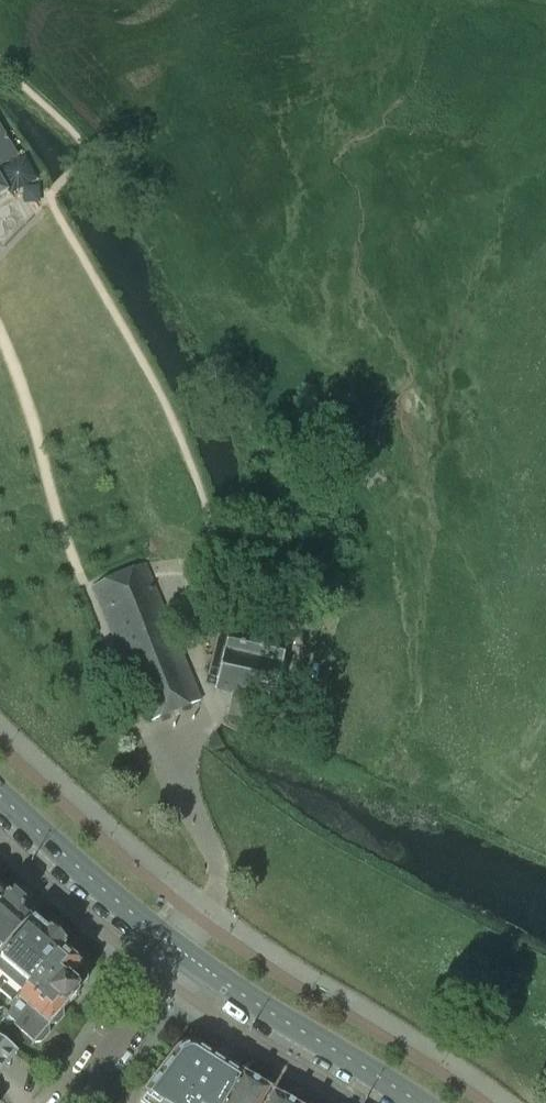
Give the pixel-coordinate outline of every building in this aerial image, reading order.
[(16,155),(0,128),(0,164),(16,155)] [(8,191),(0,177),(0,196),(8,191)] [(146,565),(93,586),(148,722),(201,701),(146,565)] [(232,693),(228,709),(270,719),(286,649),(262,644),(263,640),(229,632),(215,689),(232,693)] [(8,896),(7,896),(0,890),(0,906),(8,896)] [(8,896),(0,906),(0,955),(1,954),(30,921),(21,913),(24,910),(8,896)] [(14,1003),(61,951),(61,950),(64,947),(63,943),(53,934),(48,934),(43,929),(44,926),(39,921),(34,922),(0,961),(0,991),(14,1003)] [(61,951),(14,1003),(2,1016),(3,1016),(0,1019),(0,1041),(3,1043),(15,1029),(34,1045),(35,1044),(42,1043),(49,1036),(48,1028),(50,1026),(58,1025),(63,1019),(63,1011),(64,1010),(65,1010),(80,992),(79,990),(87,980),(86,972),(80,968),(82,966),(81,959),(76,955),(70,955),(68,957),(61,951)] [(3,1043),(0,1041),(0,1075),(17,1053),(3,1043)] [(243,1076),(241,1075),(240,1077),(234,1071),(234,1070),(232,1069),(226,1067),(211,1058),(207,1054),(208,1052),(205,1051),(204,1052),(199,1050),(196,1048),(192,1047),(186,1048),(178,1052),(140,1102),(141,1102),(226,1102),(243,1076)] [(243,1076),(226,1102),(263,1102),(270,1092),(243,1076)] [(272,1095),(267,1102),(289,1102),(282,1099),(282,1100),(272,1095)]
